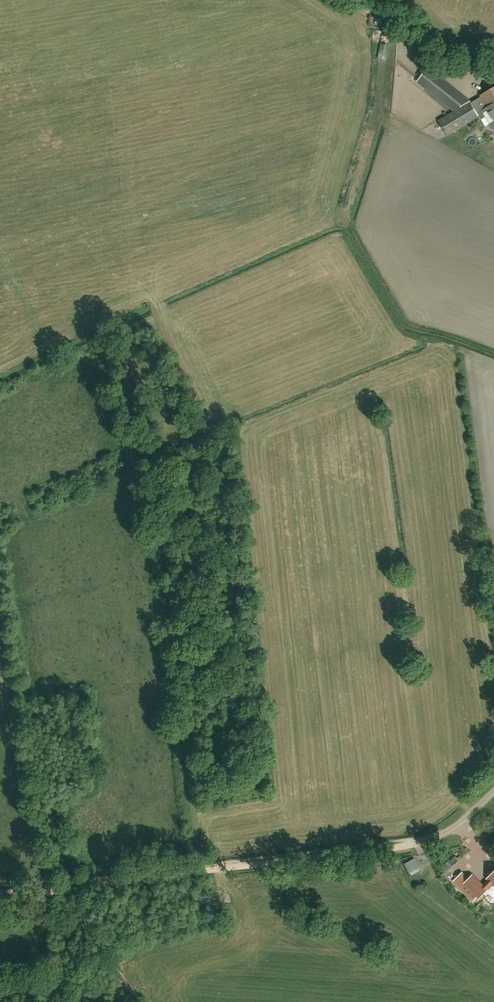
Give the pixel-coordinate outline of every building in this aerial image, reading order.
[(473,74),(474,71),(481,72),(482,63),(459,59),(458,71),(473,74)] [(455,110),(446,116),(438,120),(447,135),(479,116),(471,103),(470,102),(469,102),(437,75),(427,88),(455,110)] [(479,116),(481,120),(486,117),(493,130),(493,88),(471,103),(479,116)] [(454,881),(473,900),(477,896),(478,898),(487,889),(486,889),(492,883),(493,885),(493,872),(487,878),(489,880),(483,885),(472,875),(464,883),(458,877),(454,881)]
